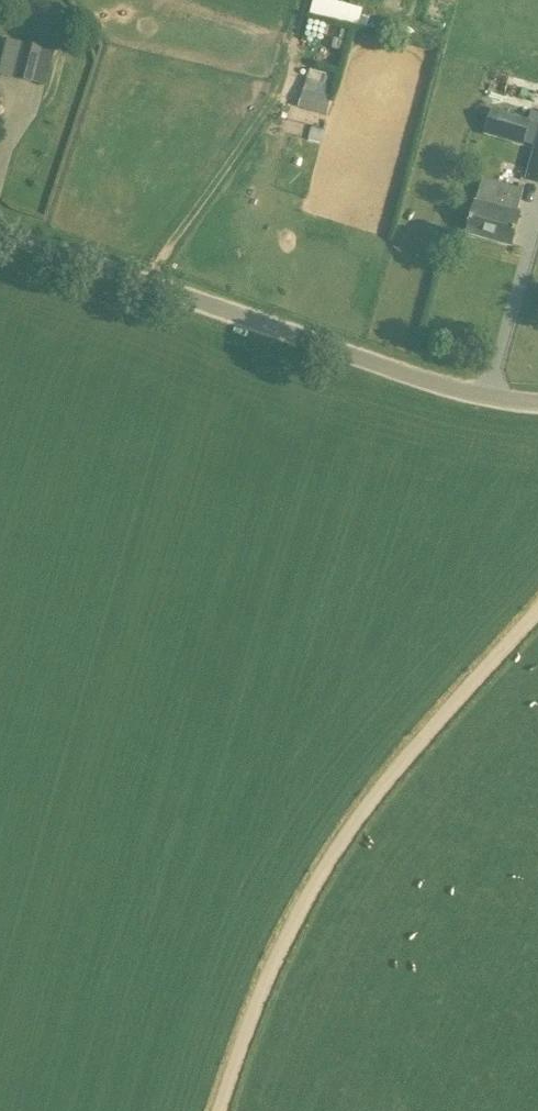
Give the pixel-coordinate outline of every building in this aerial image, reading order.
[(313,11),(361,24),(365,7),(339,0),(316,0),(313,11)] [(13,77),(45,85),(54,51),(22,43),(13,77)] [(303,108),(330,114),(338,75),(311,69),(303,108)] [(537,183),(537,112),(531,110),(528,119),(490,108),(482,135),(493,138),(491,142),(522,151),(525,143),(534,145),(524,179),(537,183)] [(521,214),(517,213),(523,189),(482,178),(476,202),(467,234),(512,246),(521,214)]
